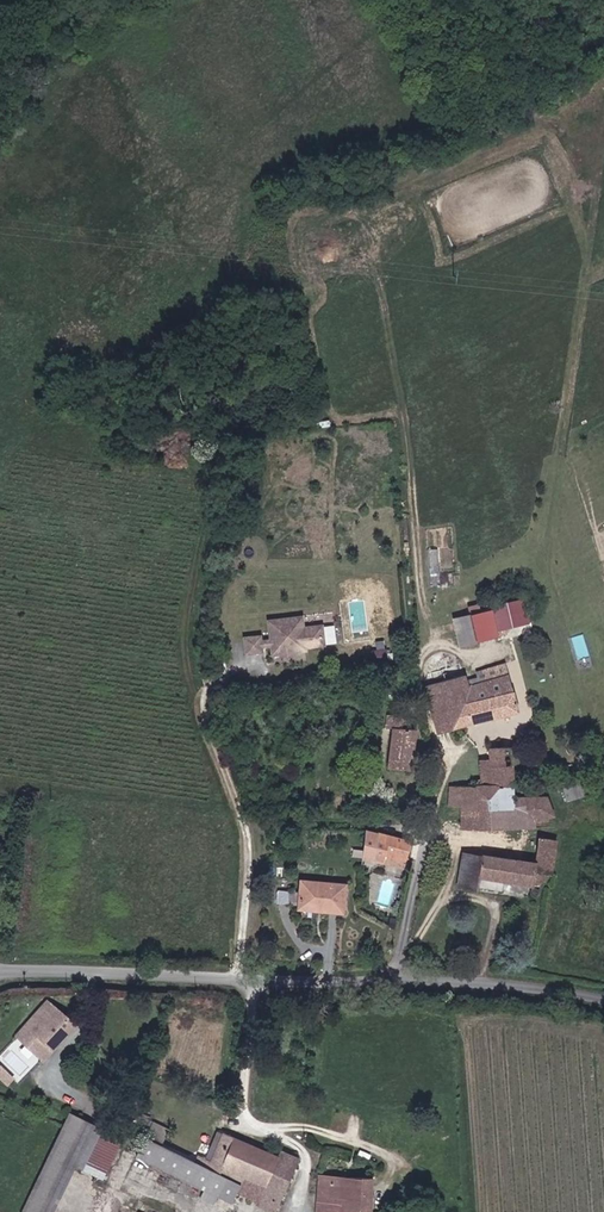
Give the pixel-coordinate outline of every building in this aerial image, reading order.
[(523,600),(453,617),(461,650),(531,632),(523,600)] [(327,644),(325,625),(306,627),(305,616),(272,620),(274,639),(264,640),(263,635),(248,637),(249,651),(265,650),(264,644),(275,644),(275,653),(308,649),(308,646),(327,644)] [(388,648),(373,649),(373,660),(389,659),(388,648)] [(465,675),(423,687),(430,712),(437,735),(460,728),(520,711),(507,665),(481,673),(483,680),(467,684),(465,675)] [(424,719),(388,716),(384,765),(396,766),(403,767),(403,772),(411,773),(413,746),(421,747),(424,719)] [(494,770),(484,771),(487,789),(454,793),(453,804),(452,810),(461,810),(461,827),(530,831),(530,822),(545,822),(547,823),(547,803),(514,803),(513,787),(510,755),(493,756),(494,770)] [(593,781),(563,784),(564,793),(594,791),(593,781)] [(403,864),(408,837),(368,831),(364,857),(403,864)] [(479,888),(480,876),(531,881),(531,876),(538,877),(539,870),(548,871),(552,840),(535,839),(533,856),(481,852),(461,851),(459,887),(479,888)] [(301,882),(300,904),(324,906),(323,909),(343,910),(345,886),(301,882)] [(45,1061),(77,1021),(49,1000),(18,1037),(45,1061)] [(10,1084),(16,1075),(0,1065),(0,1077),(10,1084)] [(118,1137),(70,1110),(60,1129),(18,1208),(25,1211),(38,1211),(78,1139),(90,1146),(80,1165),(97,1175),(101,1178),(123,1141),(118,1137)] [(209,1167),(160,1140),(168,1124),(156,1118),(153,1122),(147,1134),(139,1149),(201,1182),(198,1187),(201,1189),(199,1193),(226,1208),(227,1206),(236,1190),(243,1194),(241,1198),(255,1205),(268,1211),(274,1211),(293,1173),(298,1163),(279,1154),(277,1158),(237,1139),(227,1160),(216,1155),(212,1162),(210,1164),(209,1167)] [(377,1176),(320,1173),(316,1211),(373,1211),(377,1176)] [(151,1193),(141,1211),(187,1211),(151,1193)]
